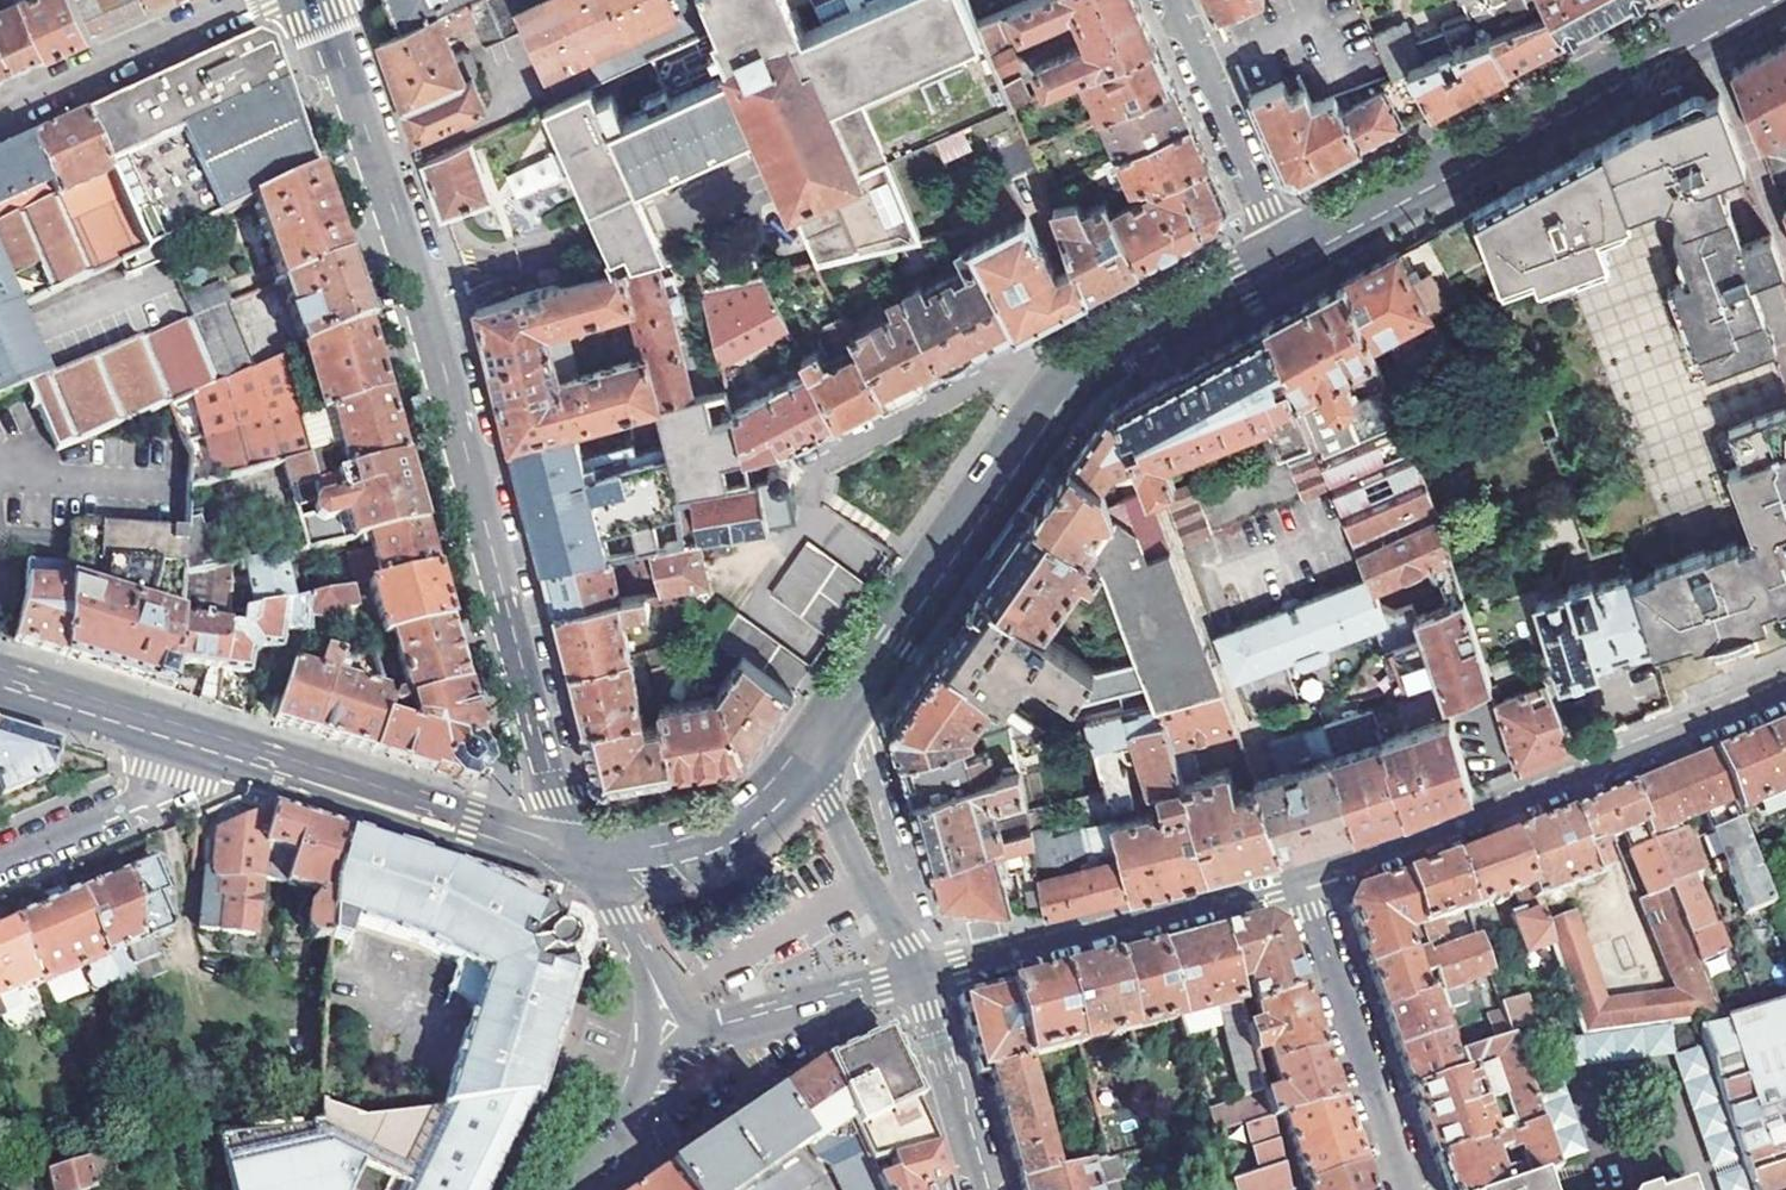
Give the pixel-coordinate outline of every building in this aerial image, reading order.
[(14,68),(43,55),(48,52),(24,0),(0,0),(0,37),(14,68)] [(48,52),(84,36),(89,34),(73,0),(24,0),(48,52)] [(89,34),(151,6),(148,0),(73,0),(89,34)] [(389,35),(468,0),(389,0),(390,1),(377,7),(389,35)] [(475,13),(469,0),(468,0),(389,35),(380,39),(391,72),(415,137),(484,105),(473,74),(467,77),(446,26),(475,13)] [(518,9),(514,0),(469,0),(475,13),(488,43),(525,26),(558,102),(687,44),(668,0),(539,0),(518,9)] [(518,9),(539,0),(514,0),(518,9)] [(637,191),(761,132),(822,262),(884,247),(925,238),(890,160),(821,2),(817,0),(788,0),(716,30),(687,44),(558,102),(545,108),(562,145),(550,151),(559,171),(571,165),(593,211),(637,191)] [(687,44),(716,30),(703,0),(668,0),(687,44)] [(716,30),(788,0),(703,0),(716,30)] [(821,2),(890,160),(1015,109),(1000,76),(977,24),(967,0),(817,0),(821,2)] [(1029,0),(967,0),(977,24),(1029,0)] [(1000,76),(1023,65),(1014,46),(1021,35),(1076,11),(1090,43),(1036,69),(1048,94),(1085,77),(1155,44),(1136,0),(1030,0),(1029,0),(977,24),(1000,76)] [(1215,17),(1253,0),(1207,0),(1215,17)] [(1393,77),(1409,71),(1431,108),(1443,103),(1498,74),(1507,69),(1491,37),(1550,11),(1545,0),(1461,0),(1468,15),(1444,25),(1446,31),(1416,43),(1407,21),(1375,36),(1393,77)] [(1550,11),(1564,39),(1579,31),(1635,0),(1545,0),(1550,11)] [(1491,37),(1507,69),(1519,63),(1564,39),(1550,11),(1491,37)] [(14,68),(0,37),(0,74),(14,68)] [(150,247),(242,206),(315,173),(271,44),(256,37),(219,53),(84,115),(106,176),(134,254),(110,265),(91,274),(81,278),(21,305),(50,377),(181,324),(172,303),(150,247)] [(1731,71),(1759,143),(1785,129),(1785,42),(1782,44),(1731,71)] [(1085,77),(1102,114),(1172,82),(1164,64),(1155,44),(1085,77)] [(1343,113),(1361,146),(1419,115),(1431,108),(1409,71),(1393,77),(1364,87),(1369,99),(1343,113)] [(1102,114),(1120,154),(1190,122),(1182,104),(1172,82),(1102,114)] [(1283,82),(1251,97),(1285,174),(1300,180),(1329,164),(1361,146),(1343,113),(1335,98),(1313,106),(1305,89),(1290,96),(1283,82)] [(1719,95),(1704,100),(1702,97),(1699,96),(1697,94),(1695,94),(1693,94),(1690,95),(1634,124),(1635,127),(1684,108),(1686,112),(1697,108),(1707,105),(1713,120),(1717,123),(1721,126),(1723,130),(1726,134),(1727,139),(1728,143),(1727,149),(1726,153),(1732,168),(1745,163),(1719,95)] [(1689,282),(1670,290),(1704,377),(1773,350),(1747,282),(1743,269),(1750,267),(1768,260),(1760,240),(1743,246),(1716,175),(1732,168),(1726,153),(1727,149),(1728,143),(1727,139),(1726,134),(1723,130),(1721,126),(1717,123),(1713,120),(1707,105),(1697,108),(1686,112),(1684,108),(1635,127),(1634,124),(1567,160),(1570,168),(1557,173),(1545,178),(1543,173),(1473,210),(1490,253),(1502,284),(1535,271),(1539,279),(1541,285),(1608,260),(1599,234),(1632,221),(1630,215),(1661,202),(1669,207),(1677,227),(1670,231),(1689,282)] [(106,176),(84,115),(57,127),(29,140),(46,186),(52,200),(65,194),(101,179),(106,176)] [(1153,176),(1175,170),(1207,160),(1198,138),(1190,122),(1120,154),(1132,182),(1153,176)] [(1032,147),(1028,139),(996,153),(1006,175),(1015,179),(1041,168),(1032,147)] [(29,140),(0,153),(0,207),(46,186),(29,140)] [(469,143),(424,163),(443,216),(490,197),(469,143)] [(1207,160),(1175,170),(1203,230),(1222,220),(1224,213),(1227,204),(1211,167),(1207,160)] [(1570,168),(1567,160),(1543,173),(1545,178),(1557,173),(1570,168)] [(1115,208),(1140,262),(1153,256),(1203,230),(1175,170),(1153,176),(1158,188),(1115,208)] [(315,173),(242,206),(269,288),(282,283),(344,258),(340,247),(315,173)] [(106,176),(101,179),(102,182),(99,184),(106,206),(90,213),(110,265),(134,254),(106,176)] [(81,278),(64,233),(58,218),(52,200),(46,186),(0,207),(0,397),(30,385),(32,385),(50,377),(21,305),(81,278)] [(637,191),(593,211),(620,270),(658,260),(668,257),(637,191)] [(52,200),(58,218),(72,212),(65,194),(52,200)] [(1057,204),(1079,263),(1088,289),(1126,270),(1140,262),(1115,208),(1111,199),(1087,210),(1081,198),(1057,204)] [(1438,229),(1434,231),(1454,270),(1490,253),(1473,210),(1438,229)] [(1029,218),(976,244),(1017,326),(1031,312),(1076,295),(1088,289),(1079,263),(1059,275),(1029,218)] [(64,233),(81,278),(91,274),(75,229),(64,233)] [(1743,269),(1747,282),(1783,269),(1770,236),(1760,240),(1768,260),(1750,267),(1743,269)] [(908,294),(942,366),(955,359),(1017,326),(976,244),(964,250),(972,267),(927,290),(925,285),(908,294)] [(1343,280),(1370,346),(1392,336),(1396,343),(1417,332),(1414,326),(1433,317),(1430,312),(1446,304),(1429,271),(1413,281),(1397,251),(1371,265),(1343,280)] [(743,264),(746,279),(763,275),(774,273),(771,257),(743,264)] [(344,258),(282,283),(305,349),(306,348),(367,325),(356,292),(344,258)] [(501,278),(508,298),(563,284),(556,259),(501,278)] [(668,298),(658,260),(620,270),(563,284),(508,298),(476,306),(494,378),(511,444),(565,428),(571,431),(575,430),(581,425),(668,403),(693,397),(671,312),(680,310),(676,295),(668,298)] [(1608,260),(1541,285),(1543,293),(1611,267),(1608,260)] [(1502,284),(1505,292),(1539,279),(1535,271),(1502,284)] [(1704,377),(1670,290),(1663,271),(1634,281),(1675,387),(1704,377)] [(746,279),(703,289),(722,362),(788,326),(763,275),(746,279)] [(470,290),(476,306),(508,298),(501,278),(470,290)] [(1267,322),(1322,459),(1401,423),(1387,388),(1360,400),(1357,393),(1353,394),(1342,371),(1374,355),(1370,346),(1343,280),(1324,290),(1267,322)] [(172,303),(181,324),(193,319),(220,308),(211,287),(172,303)] [(1601,293),(1575,303),(1615,410),(1641,400),(1601,293)] [(898,312),(853,336),(883,396),(929,373),(942,366),(908,294),(892,302),(898,312)] [(220,308),(193,319),(218,382),(256,368),(230,304),(220,308)] [(810,370),(835,422),(872,402),(883,396),(853,336),(844,316),(827,324),(835,340),(839,343),(844,354),(824,364),(818,349),(803,357),(810,370)] [(218,382),(193,319),(181,324),(50,377),(32,385),(56,445),(171,400),(218,382)] [(1119,400),(1116,404),(1136,459),(1147,490),(1151,491),(1156,489),(1159,487),(1161,486),(1181,541),(1213,529),(1194,478),(1177,485),(1166,454),(1270,414),(1294,477),(1297,476),(1304,494),(1332,482),(1322,459),(1267,322),(1189,363),(1156,380),(1123,398),(1119,400)] [(306,348),(329,410),(386,396),(376,358),(367,325),(306,348)] [(171,400),(179,489),(284,461),(291,489),(404,458),(400,443),(394,423),(386,396),(329,410),(309,415),(286,356),(256,368),(218,382),(171,400)] [(705,377),(709,392),(728,388),(723,367),(709,370),(705,377)] [(734,408),(746,457),(777,448),(780,452),(790,446),(835,422),(810,370),(734,408)] [(693,397),(668,403),(680,453),(588,478),(575,430),(571,431),(565,428),(511,444),(524,492),(543,565),(608,552),(636,546),(651,543),(683,536),(677,495),(753,483),(746,457),(734,409),(728,388),(709,392),(693,397)] [(1071,464),(1103,485),(1111,468),(1136,459),(1116,404),(1104,420),(1080,453),(1071,464)] [(1777,601),(1785,599),(1785,410),(1713,437),(1752,538),(1733,544),(1731,538),(1700,548),(1698,544),(1657,557),(1657,561),(1630,570),(1654,652),(1705,635),(1707,640),(1729,634),(1750,627),(1748,622),(1766,617),(1760,601),(1776,597),(1777,601)] [(1401,423),(1322,459),(1332,482),(1369,574),(1375,589),(1450,551),(1433,499),(1419,467),(1401,423)] [(404,458),(291,489),(301,526),(296,528),(302,549),(307,547),(307,549),(358,538),(422,525),(408,473),(404,458)] [(1119,512),(1088,552),(1102,561),(1138,653),(1156,699),(1158,698),(1220,682),(1151,491),(1147,490),(1136,459),(1111,468),(1103,485),(1119,512)] [(759,477),(759,482),(761,486),(764,489),(767,492),(771,494),(776,495),(781,494),(785,492),(789,489),(791,486),(792,485),(793,482),(793,477),(793,473),(791,469),(788,465),(785,462),(781,460),(776,460),(772,461),(768,462),(764,465),(761,469),(759,473),(759,477)] [(1063,476),(1035,517),(1088,552),(1119,512),(1103,485),(1071,464),(1063,476)] [(759,482),(753,483),(677,495),(683,536),(699,534),(709,533),(770,527),(768,522),(791,517),(785,492),(781,494),(776,495),(771,494),(767,492),(764,489),(761,486),(759,482)] [(718,638),(743,654),(792,689),(802,675),(887,553),(821,508),(814,503),(738,611),(718,638)] [(185,558),(186,576),(199,573),(197,569),(207,565),(201,549),(206,546),(198,527),(193,528),(186,512),(181,512),(185,558)] [(993,579),(985,590),(1045,629),(1083,571),(1091,576),(1102,561),(1088,552),(1035,517),(998,572),(993,579)] [(367,546),(377,584),(434,570),(425,535),(422,525),(358,538),(361,548),(367,546)] [(699,534),(683,536),(651,543),(662,589),(690,584),(694,608),(707,604),(704,595),(712,585),(710,575),(699,534)] [(552,601),(554,609),(648,592),(662,589),(651,543),(636,546),(643,575),(614,580),(608,552),(543,565),(552,601)] [(1570,592),(1539,601),(1563,678),(1597,668),(1596,662),(1636,651),(1637,654),(1643,656),(1654,652),(1630,570),(1622,544),(1597,551),(1605,580),(1594,584),(1592,578),(1568,585),(1570,592)] [(185,558),(69,556),(67,576),(66,594),(179,628),(186,576),(185,558)] [(279,556),(237,565),(238,573),(246,572),(252,610),(290,604),(279,556)] [(67,576),(27,561),(27,582),(66,594),(67,576)] [(186,576),(179,628),(174,663),(208,666),(203,671),(201,697),(219,703),(221,671),(225,626),(207,625),(208,623),(204,622),(205,617),(201,616),(207,613),(226,615),(230,566),(199,573),(186,576)] [(434,570),(377,584),(369,586),(383,638),(392,635),(448,621),(449,621),(441,595),(434,570)] [(350,575),(353,590),(365,587),(361,572),(350,575)] [(1398,640),(1384,646),(1398,684),(1417,678),(1435,672),(1444,699),(1490,681),(1456,572),(1443,578),(1451,602),(1415,619),(1421,637),(1400,645),(1398,640)] [(1369,574),(1215,631),(1231,674),(1375,623),(1384,646),(1398,640),(1400,645),(1421,637),(1415,619),(1410,607),(1398,612),(1382,607),(1375,589),(1369,574)] [(60,655),(66,594),(27,582),(16,631),(14,641),(24,644),(60,655)] [(304,602),(307,617),(346,622),(355,620),(353,611),(358,610),(353,590),(304,602)] [(950,640),(942,651),(1007,698),(1031,663),(1082,697),(1119,686),(1127,706),(1156,699),(1138,653),(1098,663),(1045,629),(985,590),(950,640)] [(569,665),(630,652),(623,613),(652,608),(648,592),(554,609),(566,654),(569,665)] [(179,628),(66,594),(60,655),(73,658),(171,688),(174,663),(179,628)] [(694,608),(697,623),(718,638),(738,611),(723,599),(714,610),(707,604),(694,608)] [(1777,601),(1782,620),(1785,619),(1785,599),(1777,601)] [(225,626),(221,671),(250,675),(252,656),(263,646),(282,649),(284,629),(309,632),(304,602),(290,604),(241,613),(242,627),(225,626)] [(448,621),(392,636),(406,695),(391,701),(392,708),(409,702),(466,682),(451,630),(448,621)] [(285,691),(275,720),(328,736),(375,750),(386,723),(392,708),(389,706),(384,683),(371,679),(356,678),(358,659),(357,648),(343,647),(342,653),(327,650),(319,671),(293,665),(285,691)] [(898,741),(901,753),(965,739),(973,737),(973,735),(982,733),(1012,725),(1015,734),(1045,726),(1007,698),(942,651),(898,715),(901,717),(899,719),(896,719),(893,722),(892,727),(894,730),(897,733),(896,734),(898,741)] [(630,652),(569,665),(581,712),(584,722),(642,711),(631,657),(630,652)] [(743,654),(720,684),(722,693),(749,753),(783,703),(792,689),(743,654)] [(1425,704),(1388,716),(1394,735),(1381,739),(1406,813),(1419,808),(1464,790),(1473,786),(1444,699),(1435,672),(1417,678),(1425,704)] [(1548,681),(1496,699),(1516,768),(1526,764),(1575,745),(1548,681)] [(386,723),(375,750),(408,760),(455,775),(457,780),(472,782),(488,767),(485,753),(481,752),(477,732),(480,732),(469,693),(466,682),(409,702),(414,723),(411,731),(386,723)] [(1235,724),(1220,682),(1158,698),(1212,871),(1256,859),(1270,855),(1282,852),(1256,780),(1236,788),(1231,766),(1203,773),(1194,746),(1199,744),(1196,733),(1235,724)] [(262,695),(256,715),(275,720),(285,691),(271,686),(262,695)] [(722,693),(662,708),(664,726),(672,770),(735,756),(749,753),(722,693)] [(1114,817),(1135,891),(1146,888),(1212,871),(1158,698),(1156,699),(1127,706),(1087,716),(1107,788),(1111,803),(1111,804),(1152,793),(1156,805),(1114,817)] [(1369,707),(1323,722),(1357,828),(1399,815),(1406,813),(1381,739),(1374,720),(1369,707)] [(642,711),(584,722),(597,772),(612,782),(659,772),(672,770),(664,726),(646,731),(642,711)] [(1374,720),(1381,739),(1394,735),(1388,716),(1374,720)] [(1711,750),(1739,817),(1745,815),(1743,809),(1785,790),(1785,729),(1783,721),(1723,745),(1711,750)] [(1268,775),(1256,780),(1282,852),(1294,848),(1342,833),(1357,828),(1323,722),(1268,740),(1279,770),(1268,775)] [(965,739),(901,753),(912,790),(914,798),(1020,768),(1015,734),(1012,725),(982,733),(987,754),(971,758),(965,739)] [(4,795),(51,775),(61,744),(0,726),(0,788),(4,795)] [(1646,777),(1627,785),(1696,957),(1719,948),(1692,880),(1701,876),(1682,828),(1709,818),(1747,912),(1772,901),(1739,817),(1711,750),(1680,763),(1646,777)] [(929,849),(931,856),(1006,835),(995,797),(999,795),(1000,797),(1024,790),(1020,768),(914,798),(923,828),(929,849)] [(1584,802),(1568,809),(1593,877),(1607,871),(1596,844),(1626,833),(1632,846),(1629,847),(1650,896),(1640,900),(1671,978),(1681,991),(1642,995),(1646,1029),(1669,1027),(1696,1024),(1721,1018),(1696,957),(1627,785),(1584,802)] [(1107,788),(1046,805),(1050,819),(1111,803),(1107,788)] [(203,872),(199,932),(253,935),(256,874),(280,883),(280,852),(254,843),(271,807),(255,804),(261,814),(241,823),(231,802),(217,807),(228,829),(214,836),(212,872),(203,872)] [(1030,828),(1043,914),(1065,909),(1084,904),(1102,899),(1118,895),(1135,891),(1114,817),(1088,824),(1095,850),(1085,852),(1079,827),(1053,833),(1050,819),(1046,805),(1028,810),(1030,828)] [(305,930),(314,939),(326,938),(328,899),(347,832),(309,820),(271,807),(254,843),(280,852),(280,883),(313,894),(304,910),(305,930)] [(1559,813),(1511,832),(1536,899),(1593,877),(1568,809),(1559,813)] [(1006,835),(931,856),(944,904),(1011,911),(998,851),(1021,846),(1026,878),(1021,878),(1024,912),(1043,914),(1030,828),(1006,835)] [(472,877),(473,871),(347,832),(328,899),(326,938),(342,943),(349,922),(418,944),(453,963),(475,974),(481,985),(472,1014),(442,1107),(532,1098),(570,977),(564,964),(570,960),(575,956),(578,949),(579,942),(578,938),(565,902),(554,906),(542,911),(472,877)] [(1484,844),(1452,857),(1469,908),(1516,890),(1523,906),(1511,911),(1526,953),(1552,946),(1544,923),(1536,899),(1511,832),(1499,838),(1484,844)] [(1412,952),(1370,967),(1374,979),(1384,1011),(1431,994),(1443,990),(1449,1008),(1467,1000),(1461,983),(1492,974),(1478,936),(1449,946),(1440,918),(1469,908),(1452,857),(1443,860),(1421,868),(1403,874),(1421,924),(1428,946),(1412,952)] [(156,867),(153,859),(77,893),(115,983),(133,976),(136,984),(165,971),(158,953),(152,955),(146,942),(172,932),(160,900),(169,895),(162,883),(172,877),(165,862),(156,867)] [(547,894),(473,871),(472,877),(542,911),(547,894)] [(1349,904),(1370,967),(1412,952),(1404,930),(1421,924),(1403,874),(1393,877),(1356,890),(1349,904)] [(94,992),(115,983),(77,893),(10,922),(38,988),(85,967),(88,974),(82,979),(86,990),(94,992)] [(1606,1000),(1574,912),(1544,923),(1552,946),(1585,1037),(1646,1029),(1642,995),(1606,1000)] [(1222,929),(1236,982),(1247,979),(1255,1003),(1303,990),(1280,926),(1265,917),(1234,925),(1222,929)] [(30,983),(33,990),(38,988),(10,922),(0,926),(0,997),(30,983)] [(1484,922),(1475,925),(1478,933),(1486,931),(1484,922)] [(1158,945),(1180,1015),(1220,1004),(1222,1013),(1220,1014),(1222,1022),(1243,1094),(1265,1086),(1255,1051),(1248,1024),(1236,982),(1222,929),(1191,936),(1158,945)] [(1149,947),(1115,957),(1135,1027),(1180,1015),(1158,945),(1149,947)] [(1106,960),(1063,971),(1083,1042),(1135,1027),(1115,957),(1106,960)] [(475,974),(453,963),(444,995),(472,1014),(481,985),(475,974)] [(1053,973),(1012,983),(1033,1056),(1083,1042),(1063,971),(1053,973)] [(1012,983),(957,996),(968,1036),(978,1075),(990,1071),(1034,1059),(1033,1056),(1012,983)] [(1313,1020),(1303,990),(1255,1003),(1260,1021),(1248,1024),(1255,1051),(1267,1047),(1272,1063),(1323,1050),(1313,1020)] [(1388,1020),(1399,1051),(1445,1034),(1431,994),(1384,1011),(1388,1020)] [(1527,996),(1503,1005),(1505,1012),(1512,1032),(1516,1045),(1542,1041),(1527,996)] [(1726,1017),(1728,1024),(1756,1108),(1785,1098),(1785,999),(1726,1017)] [(1186,1033),(1222,1022),(1220,1014),(1222,1013),(1220,1004),(1180,1015),(1186,1033)] [(1505,1012),(1490,1017),(1497,1037),(1512,1032),(1505,1012)] [(1490,1017),(1455,1029),(1462,1050),(1497,1037),(1490,1017)] [(1754,1189),(1785,1189),(1785,1098),(1756,1108),(1728,1024),(1699,1033),(1754,1189)] [(1557,1040),(1560,1069),(1674,1061),(1669,1027),(1646,1029),(1585,1037),(1557,1040)] [(1430,1145),(1434,1157),(1541,1120),(1528,1081),(1516,1045),(1512,1032),(1497,1037),(1462,1050),(1468,1069),(1458,1073),(1412,1090),(1430,1145)] [(834,1057),(823,1062),(865,1152),(871,1164),(937,1143),(883,1034),(875,1038),(834,1057)] [(1402,1061),(1412,1090),(1458,1073),(1445,1034),(1399,1051),(1402,1061)] [(1323,1050),(1272,1063),(1279,1087),(1266,1091),(1273,1116),(1284,1114),(1340,1100),(1326,1059),(1323,1050)] [(1674,1061),(1720,1189),(1752,1189),(1702,1051),(1674,1061)] [(1006,1129),(1020,1179),(1065,1168),(1034,1059),(990,1071),(995,1087),(1006,1129)] [(798,1078),(774,1095),(808,1146),(818,1160),(830,1166),(834,1164),(865,1152),(823,1062),(798,1078)] [(1560,1069),(1528,1081),(1541,1120),(1557,1164),(1588,1153),(1560,1069)] [(1097,1085),(1104,1114),(1124,1107),(1118,1080),(1097,1085)] [(1208,1106),(1235,1189),(1293,1189),(1292,1188),(1273,1116),(1266,1091),(1265,1086),(1243,1094),(1226,1100),(1208,1106)] [(758,1106),(792,1156),(808,1146),(774,1095),(758,1106)] [(502,1161),(532,1098),(442,1107),(358,1115),(316,1104),(315,1122),(216,1135),(229,1189),(348,1189),(360,1166),(389,1181),(385,1189),(488,1189),(502,1161)] [(1340,1100),(1284,1114),(1305,1183),(1362,1165),(1351,1133),(1340,1100)] [(810,1184),(792,1156),(758,1106),(751,1110),(741,1117),(710,1139),(667,1167),(682,1189),(801,1189),(810,1184)] [(1446,1189),(1494,1189),(1519,1181),(1514,1169),(1500,1173),(1494,1154),(1507,1149),(1508,1151),(1523,1147),(1533,1177),(1558,1168),(1541,1120),(1434,1157),(1443,1182),(1446,1189)] [(883,1189),(950,1189),(940,1153),(937,1143),(871,1164),(883,1189)] [(844,1189),(883,1189),(871,1164),(865,1152),(834,1164),(844,1189)] [(96,1187),(89,1158),(46,1171),(50,1189),(87,1189),(96,1187)] [(1023,1189),(1119,1189),(1107,1158),(1065,1168),(1020,1179),(1022,1187),(1023,1189)] [(1305,1183),(1308,1189),(1371,1189),(1366,1176),(1362,1165),(1305,1183)] [(667,1167),(658,1174),(634,1189),(682,1189),(667,1167)] [(1552,1176),(1560,1173),(1558,1168),(1533,1177),(1519,1181),(1494,1189),(1557,1189),(1552,1176)] [(1684,1180),(1653,1189),(1687,1189),(1684,1180)]
